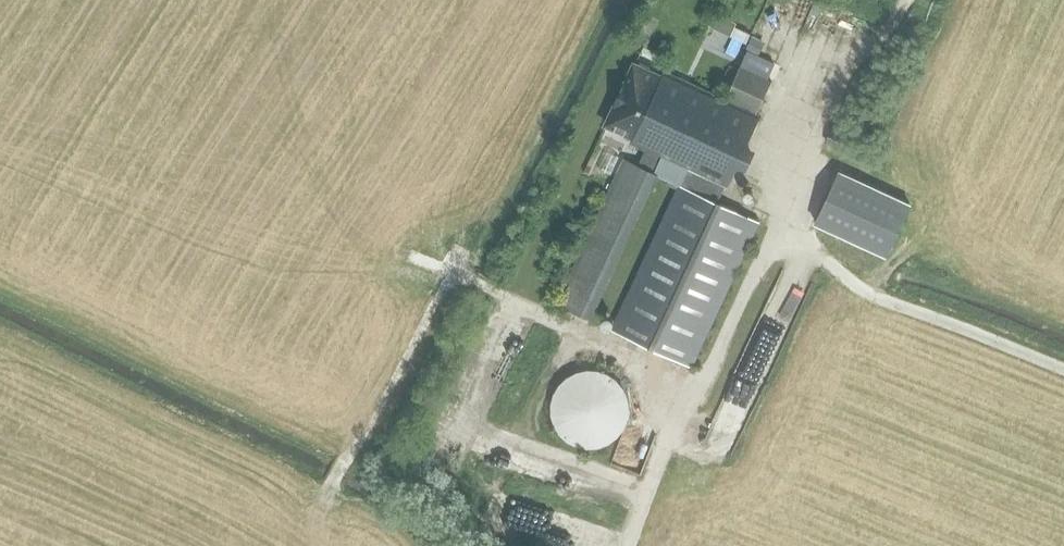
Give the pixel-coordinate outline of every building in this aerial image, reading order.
[(745,48),(758,54),(763,42),(751,36),(745,48)] [(743,41),(733,37),(726,52),(736,56),(743,41)] [(725,187),(759,115),(756,114),(771,81),(740,67),(725,99),(664,71),(661,76),(634,63),(605,125),(633,138),(630,143),(645,150),(638,166),(624,159),(557,303),(591,319),(658,175),(655,174),(662,158),(687,169),(612,330),(692,368),(760,222),(717,203),(724,187),(725,187)] [(886,256),(910,204),(840,172),(816,224),(886,256)] [(628,422),(630,408),(628,397),(623,388),(617,379),(608,373),(598,370),(587,369),(576,372),(567,377),(559,385),(554,394),(552,404),(552,415),(554,425),(560,434),(568,441),(578,446),(589,448),(599,447),(612,441),(621,432),(628,422)]
